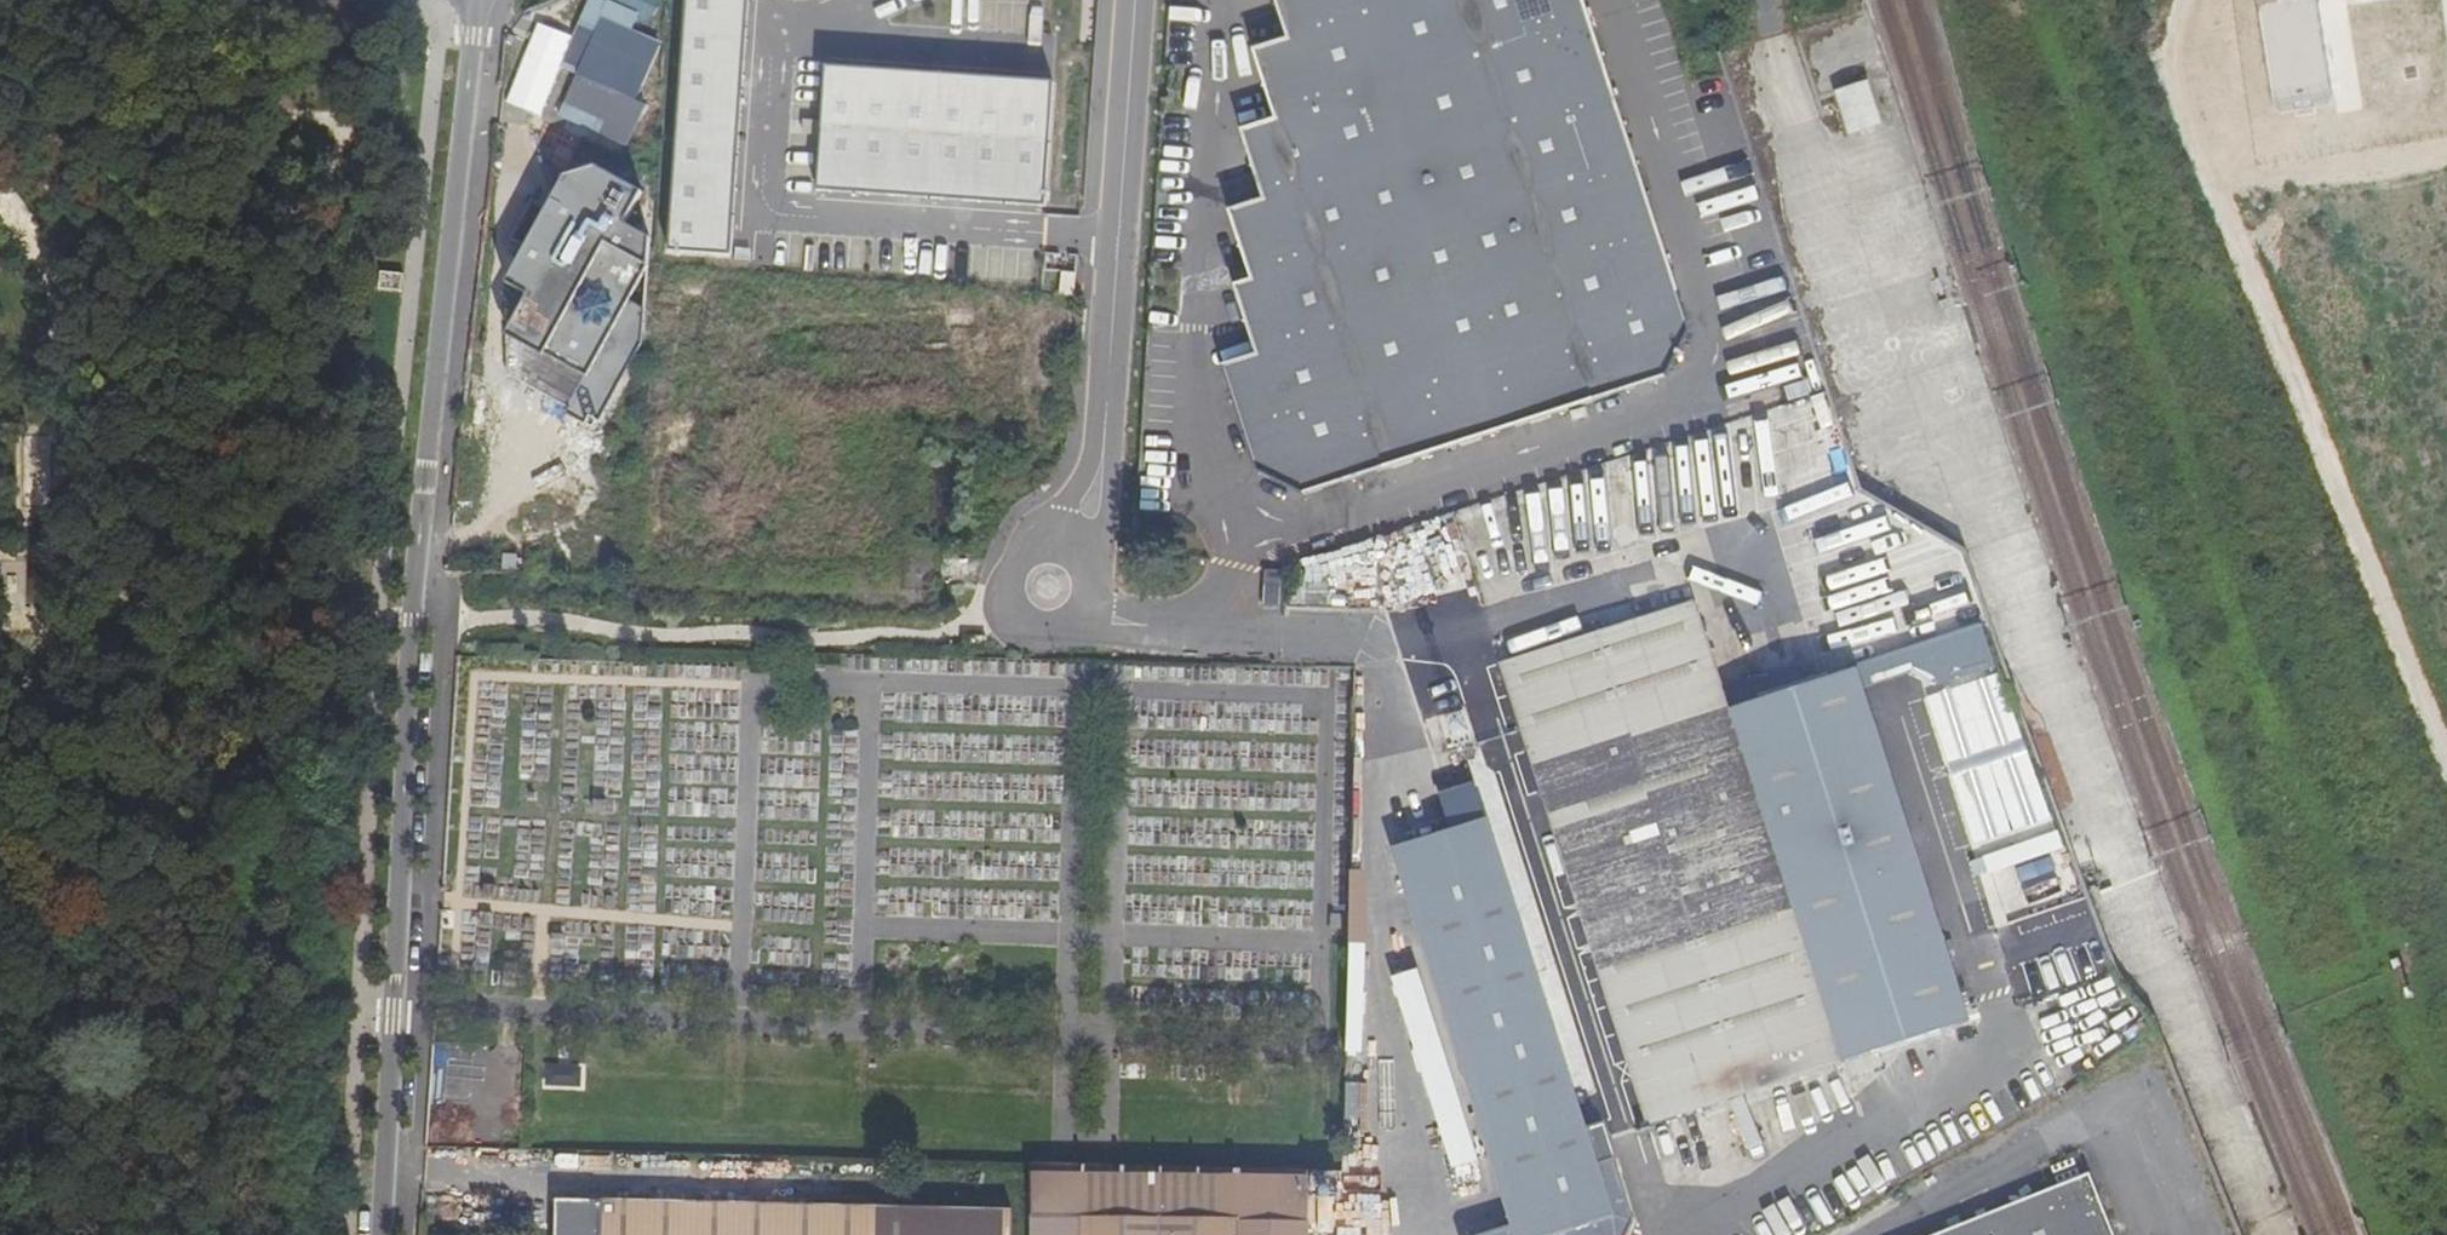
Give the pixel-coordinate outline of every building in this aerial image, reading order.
[(561,118),(627,147),(647,102),(640,99),(664,44),(633,31),(640,15),(606,0),(592,0),(562,68),(579,76),(561,118)] [(663,251),(729,256),(747,0),(680,0),(663,251)] [(1302,510),(1660,388),(1684,343),(1576,0),(1273,0),(1288,50),(1253,61),(1275,132),(1242,143),(1264,214),(1230,225),(1252,295),(1234,300),(1256,370),(1221,381),(1254,486),(1302,510)] [(828,62),(819,188),(1046,205),(1055,79),(828,62)] [(1868,81),(1833,92),(1847,137),(1882,126),(1868,81)] [(570,175),(510,284),(524,292),(501,335),(502,375),(596,423),(641,341),(649,265),(652,231),(631,220),(648,186),(603,164),(570,175)] [(505,556),(504,569),(517,570),(518,556),(505,556)] [(1727,706),(1694,602),(1500,666),(1536,777),(1559,769),(1585,850),(1617,954),(1594,961),(1648,1131),(1843,1070),(1727,706)] [(1858,664),(1727,706),(1843,1070),(1974,1029),(1858,664)] [(1522,772),(1513,734),(1470,745),(1461,708),(1428,716),(1438,755),(1466,748),(1475,783),(1522,772)] [(1617,954),(1585,850),(1559,769),(1536,777),(1561,858),(1594,961),(1617,954)] [(1403,845),(1477,1094),(1468,1096),(1467,1097),(1472,1114),(1475,1113),(1484,1111),(1521,1234),(1570,1234),(1607,1224),(1586,1156),(1486,820),(1403,845)] [(1468,1096),(1477,1094),(1403,845),(1394,847),(1468,1096)] [(1484,1111),(1475,1113),(1511,1234),(1521,1234),(1484,1111)] [(1310,1161),(1280,1160),(1030,1157),(1029,1209),(1084,1210),(1083,1234),(1310,1234),(1310,1161)] [(2087,1173),(1929,1234),(2112,1234),(2087,1173)] [(921,1202),(554,1194),(553,1234),(920,1234),(921,1202)] [(920,1234),(1011,1234),(1012,1204),(921,1202),(920,1234)] [(1084,1210),(1029,1209),(1029,1234),(1083,1234),(1084,1210)]
